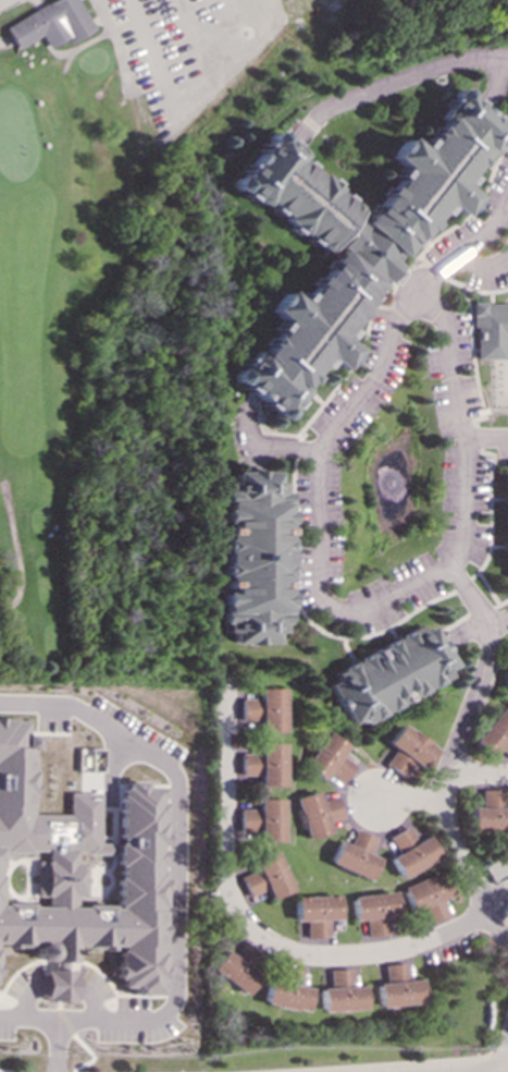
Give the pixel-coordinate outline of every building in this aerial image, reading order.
[(15,49),(41,36),(48,49),(66,39),(69,44),(94,31),(77,0),(53,0),(3,25),(15,49)] [(457,89),(412,147),(398,136),(383,156),(399,168),(357,222),(349,217),(358,205),(267,134),(230,181),(329,258),(294,302),(277,290),(262,309),(275,319),(230,378),(280,417),(324,360),(338,369),(354,350),(338,338),(444,203),(449,206),(507,131),(507,129),(457,89)] [(507,358),(507,337),(507,303),(476,303),(478,360),(507,358)] [(223,632),(233,632),(233,643),(277,644),(277,632),(287,632),(287,482),(277,482),(277,471),(233,471),(233,482),(224,482),(223,632)] [(446,680),(442,670),(450,666),(431,625),(419,631),(418,628),(331,669),(335,680),(327,683),(347,723),(358,718),(360,721),(446,680)] [(240,698),(240,721),(257,721),(257,731),(281,731),(281,687),(257,687),(257,698),(240,698)] [(498,707),(472,742),(491,756),(496,747),(507,757),(507,715),(498,707)] [(120,843),(101,843),(100,792),(69,793),(69,814),(36,814),(35,732),(27,732),(27,716),(0,716),(0,852),(46,853),(46,861),(36,861),(35,897),(46,898),(46,904),(0,902),(0,946),(28,946),(50,1000),(73,1000),(72,948),(116,947),(116,987),(131,987),(131,995),(164,994),(160,782),(119,783),(120,843)] [(388,743),(396,748),(385,764),(404,777),(413,763),(422,769),(436,747),(401,723),(388,743)] [(340,754),(347,745),(326,731),(302,766),(322,779),(327,771),(342,782),(355,764),(340,754)] [(281,742),(257,743),(257,752),(239,753),(239,776),(257,775),(257,785),(282,785),(281,742)] [(104,747),(78,747),(78,770),(104,770),(104,747)] [(507,832),(507,807),(503,807),(503,790),(481,790),(481,807),(470,806),(469,831),(507,832)] [(329,832),(326,821),(342,817),(337,795),(319,800),(317,791),(295,796),(305,839),(329,832)] [(281,841),(281,797),(257,797),(257,808),(238,808),(238,831),(257,831),(257,841),(281,841)] [(388,857),(400,878),(437,857),(425,836),(416,840),(408,826),(388,837),(397,853),(388,857)] [(369,879),(376,857),(368,854),(374,837),(354,829),(348,844),(337,841),(329,865),(369,879)] [(289,891),(276,850),(251,858),(256,869),(240,875),(248,896),(267,890),(269,898),(289,891)] [(448,915),(443,898),(449,896),(442,872),(401,886),(410,911),(422,906),(428,923),(448,915)] [(365,919),(368,936),(389,934),(387,916),(398,914),(395,891),(351,897),(355,921),(365,919)] [(327,919),(337,919),(337,894),(294,897),(295,921),(305,921),(306,938),(327,937),(327,919)] [(258,974),(247,966),(257,951),(244,942),(234,958),(223,950),(210,971),(245,994),(258,974)] [(379,1007),(421,1003),(419,978),(408,979),(406,962),(384,964),(385,982),(376,983),(379,1007)] [(262,1003),(303,1012),(309,987),(299,985),(302,969),(283,964),(280,980),(268,978),(262,1003)] [(362,985),(351,986),(350,969),(329,970),(329,987),(319,987),(320,1011),(363,1009),(362,985)]
